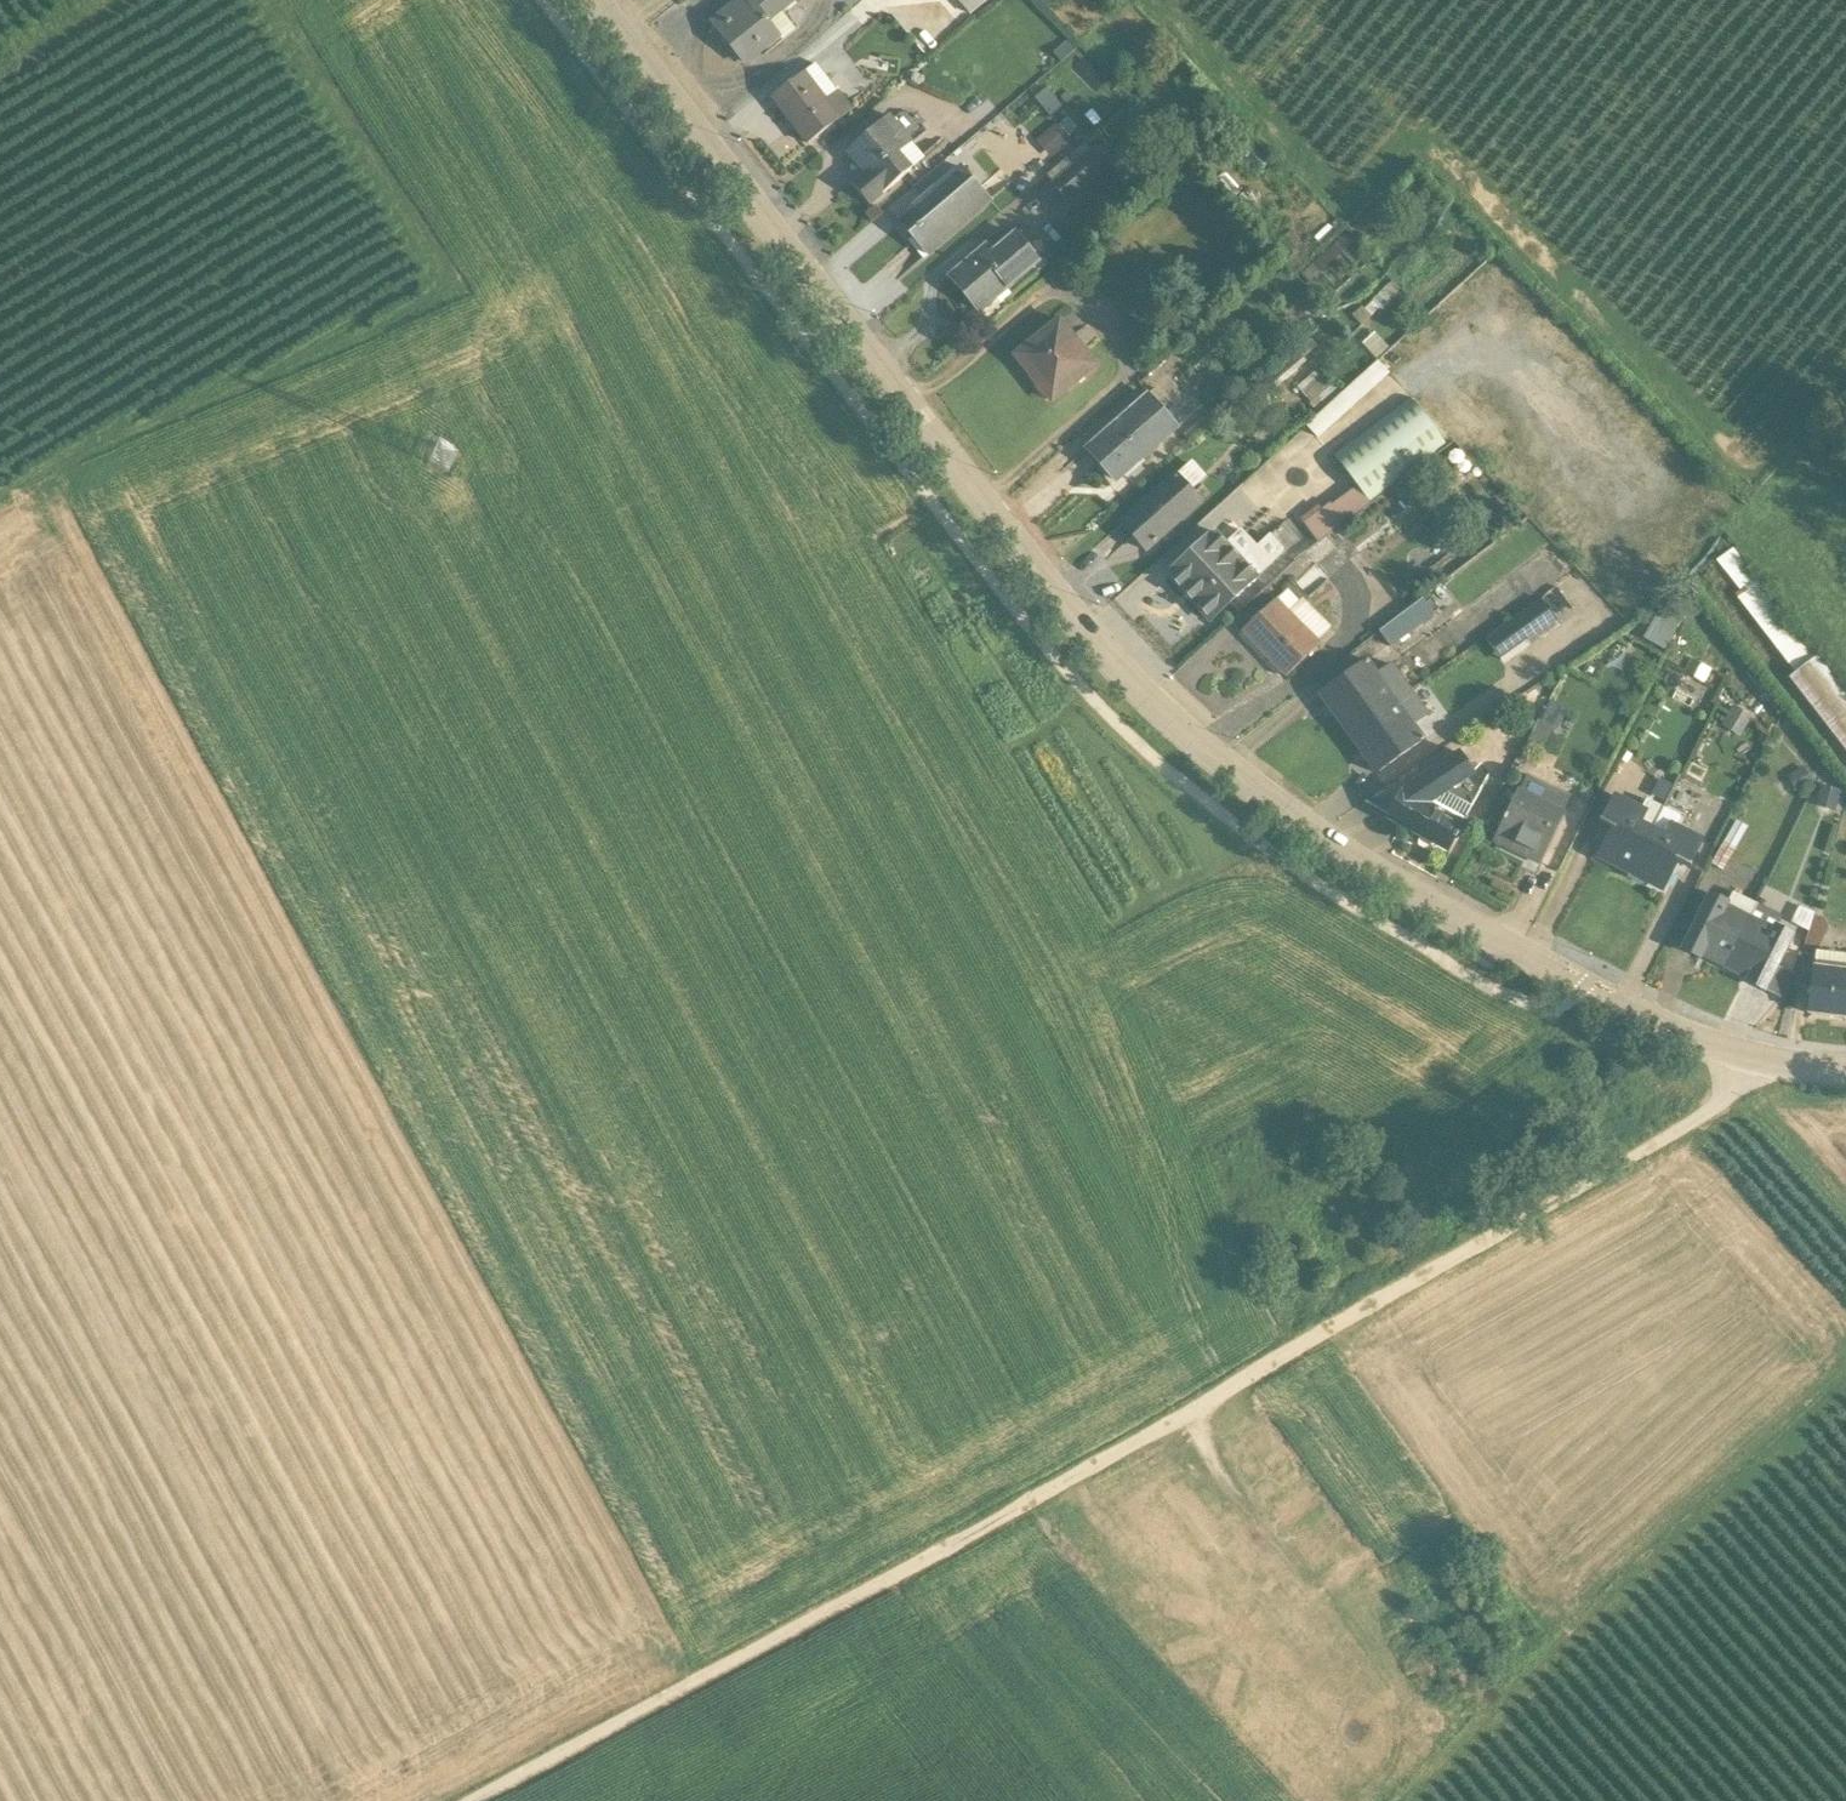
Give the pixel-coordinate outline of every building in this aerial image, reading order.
[(796,1),(795,0),(735,0),(708,22),(745,67),(779,39),(781,42),(794,30),(781,13),(796,1)] [(968,15),(969,15),(986,0),(956,0),(968,15)] [(1038,53),(1038,70),(1050,69),(1050,53),(1058,62),(1074,49),(1065,38),(1049,52),(1038,53)] [(815,64),(770,99),(805,145),(852,110),(838,92),(836,92),(815,64)] [(1062,107),(1045,89),(1035,98),(1051,117),(1062,107)] [(925,131),(910,114),(901,113),(893,120),(890,117),(844,154),(854,164),(849,168),(848,179),(850,183),(850,184),(869,207),(923,158),(910,144),(925,131)] [(1069,141),(1055,125),(1036,141),(1051,157),(1069,141)] [(1046,176),(1067,202),(1109,163),(1107,160),(1114,153),(1105,143),(1097,150),(1094,146),(1088,150),(1084,144),(1046,176)] [(897,223),(927,257),(992,203),(960,165),(911,207),(914,210),(897,223)] [(985,243),(946,276),(979,315),(1040,263),(1013,231),(992,250),(985,243)] [(1059,317),(1011,355),(1051,405),(1098,366),(1059,317)] [(1305,363),(1296,353),(1267,378),(1275,389),(1305,363)] [(1375,362),(1305,427),(1317,439),(1387,375),(1375,362)] [(1340,394),(1317,369),(1297,387),(1311,403),(1308,406),(1316,415),(1340,394)] [(1487,467),(1520,436),(1465,376),(1431,407),(1487,467)] [(1083,449),(1115,485),(1123,478),(1126,481),(1146,464),(1143,461),(1179,429),(1165,413),(1173,406),(1156,388),(1148,394),(1147,392),(1083,449)] [(1446,443),(1409,398),(1333,455),(1356,485),(1330,505),(1328,504),(1321,510),(1317,506),(1298,521),(1317,545),(1370,503),(1369,501),(1446,443)] [(1300,432),(1281,451),(1288,459),(1308,440),(1300,432)] [(1462,486),(1460,484),(1464,481),(1457,472),(1451,475),(1446,468),(1436,475),(1450,494),(1462,486)] [(1117,524),(1145,554),(1202,503),(1175,472),(1117,524)] [(1440,526),(1468,505),(1460,495),(1449,503),(1448,501),(1431,514),(1440,526)] [(1208,625),(1286,552),(1269,534),(1255,546),(1240,530),(1239,530),(1226,542),(1214,530),(1213,530),(1162,576),(1208,625)] [(1731,552),(1715,564),(1738,592),(1733,597),(1792,676),(1787,680),(1845,757),(1845,698),(1731,552)] [(1304,596),(1293,584),(1240,632),(1283,679),(1319,646),(1316,642),(1329,630),(1301,599),(1304,596)] [(1427,596),(1379,624),(1390,642),(1438,614),(1427,596)] [(1644,639),(1667,649),(1679,624),(1656,613),(1644,639)] [(1368,662),(1316,696),(1345,736),(1409,690),(1391,666),(1377,675),(1368,662)] [(1428,716),(1409,690),(1345,736),(1374,776),(1424,742),(1415,727),(1428,716)] [(1532,740),(1546,746),(1555,725),(1541,719),(1532,740)] [(1473,778),(1457,753),(1400,791),(1383,821),(1417,841),(1417,847),(1429,854),(1435,850),(1446,856),(1479,793),(1467,782),(1473,778)] [(1526,777),(1490,846),(1537,869),(1538,869),(1564,815),(1563,814),(1569,798),(1528,777),(1526,777)] [(1815,803),(1835,810),(1842,789),(1822,783),(1815,803)] [(1610,829),(1594,861),(1628,878),(1662,811),(1645,802),(1640,809),(1613,796),(1599,824),(1610,829)] [(1628,878),(1661,895),(1677,863),(1688,869),(1702,841),(1674,827),(1678,819),(1662,811),(1628,878)] [(1734,823),(1709,866),(1721,872),(1744,829),(1734,823)] [(1678,952),(1699,962),(1701,960),(1722,971),(1754,906),(1731,895),(1726,903),(1707,894),(1678,952)] [(1778,917),(1754,906),(1722,971),(1744,982),(1742,985),(1763,996),(1765,994),(1778,1001),(1779,1000),(1791,976),(1778,969),(1793,937),(1773,927),(1778,919),(1778,917)] [(1845,1022),(1845,957),(1814,953),(1812,968),(1809,967),(1803,1017),(1845,1022)]
